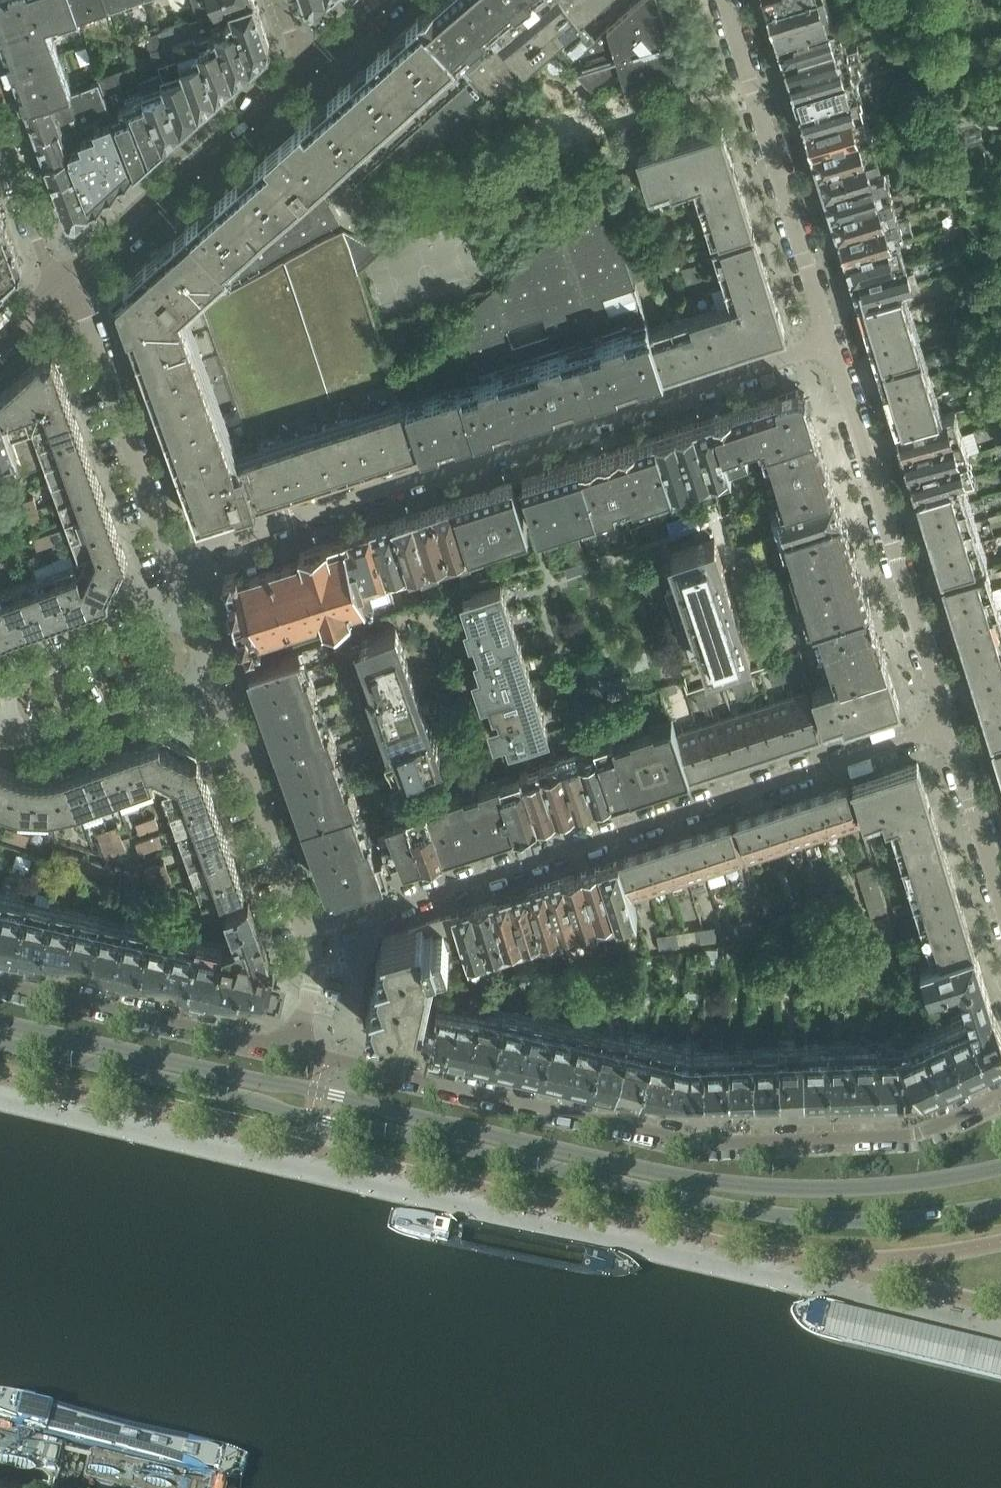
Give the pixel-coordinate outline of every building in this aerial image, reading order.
[(54,0),(0,0),(0,17),(42,2),(48,20),(60,16),(54,0)] [(121,85),(104,91),(113,114),(116,121),(135,169),(149,157),(130,107),(128,104),(126,99),(144,92),(139,79),(161,71),(156,58),(147,35),(170,27),(190,20),(199,17),(193,0),(112,0),(109,1),(80,11),(60,18),(60,16),(48,20),(51,28),(61,57),(73,89),(99,79),(98,78),(116,71),(133,64),(138,77),(121,83),(121,85)] [(76,0),(54,0),(60,16),(60,18),(80,11),(76,0)] [(80,11),(109,1),(109,0),(76,0),(80,11)] [(199,17),(190,20),(217,96),(234,81),(217,33),(210,14),(216,12),(211,0),(193,0),(199,17)] [(216,12),(252,0),(211,0),(216,12)] [(216,12),(220,23),(227,21),(234,19),(251,65),(268,50),(270,42),(256,0),(252,0),(216,12)] [(308,5),(315,8),(324,0),(306,0),(308,5)] [(580,26),(609,0),(438,0),(419,16),(490,94),(496,101),(498,99),(558,45),(580,26)] [(608,26),(581,50),(591,62),(579,66),(578,65),(576,67),(592,85),(618,61),(625,82),(670,68),(680,65),(672,39),(676,38),(669,31),(660,0),(636,0),(608,26)] [(768,5),(773,21),(823,6),(828,4),(827,0),(784,0),(768,5)] [(151,1),(146,3),(153,24),(159,22),(151,1)] [(48,20),(42,2),(0,17),(0,30),(5,44),(51,28),(48,20)] [(823,6),(773,21),(779,41),(829,26),(829,25),(823,6)] [(190,223),(188,225),(201,240),(226,268),(236,279),(236,280),(240,278),(332,226),(341,221),(331,203),(320,184),(318,179),(326,171),(335,163),(339,167),(353,183),(372,166),(375,170),(357,186),(371,202),(373,200),(409,167),(490,94),(419,16),(417,18),(407,27),(397,32),(391,42),(381,51),(378,53),(368,62),(358,68),(352,77),(342,86),(339,89),(329,98),(319,103),(312,113),(302,122),(300,124),(290,133),(268,153),(265,155),(255,164),(245,169),(239,179),(229,188),(226,190),(216,199),(206,205),(199,214),(190,223)] [(234,19),(227,21),(229,29),(217,33),(234,81),(251,65),(234,19)] [(217,96),(190,20),(170,27),(200,111),(217,96)] [(829,26),(779,41),(789,75),(860,53),(857,45),(847,48),(845,39),(834,42),(832,34),(842,31),(839,22),(829,25),(829,26)] [(200,111),(170,27),(147,35),(156,58),(161,71),(181,128),(200,111)] [(73,89),(61,57),(51,28),(5,44),(28,107),(52,98),(73,89)] [(124,33),(126,41),(138,37),(136,29),(124,33)] [(860,53),(789,75),(800,109),(860,89),(858,82),(847,85),(845,77),(855,74),(852,63),(862,60),(860,53)] [(138,77),(133,64),(116,71),(121,83),(138,77)] [(932,80),(928,69),(917,72),(919,81),(927,82),(932,80)] [(181,128),(161,71),(139,79),(144,92),(145,95),(163,144),(181,128)] [(113,114),(104,91),(99,79),(73,89),(52,98),(63,125),(71,146),(85,140),(82,133),(99,127),(96,121),(113,114)] [(860,89),(800,109),(806,129),(865,110),(861,98),(870,95),(867,87),(860,89)] [(163,144),(145,95),(144,92),(126,99),(128,104),(130,107),(149,157),(163,144)] [(63,125),(52,98),(28,107),(38,135),(63,125)] [(865,110),(806,129),(813,150),(871,131),(865,110)] [(135,169),(116,121),(113,114),(96,121),(99,127),(82,133),(85,140),(71,146),(73,152),(71,153),(73,159),(77,169),(91,209),(135,169)] [(71,146),(63,125),(38,135),(48,162),(71,153),(73,152),(71,146)] [(652,194),(693,182),(734,169),(733,168),(735,167),(734,164),(732,165),(732,166),(728,167),(723,150),(729,148),(722,127),(661,146),(639,152),(643,164),(652,194)] [(871,131),(813,150),(819,170),(870,154),(867,142),(874,140),(871,131)] [(959,162),(955,149),(946,152),(949,166),(959,162)] [(870,154),(819,170),(826,192),(877,175),(874,164),(881,162),(878,151),(870,154)] [(77,169),(73,159),(71,153),(48,162),(54,178),(77,169)] [(641,165),(613,174),(619,193),(647,185),(641,165)] [(77,169),(54,178),(69,220),(76,222),(91,209),(77,169)] [(734,169),(693,182),(699,199),(740,186),(739,181),(737,181),(734,169)] [(877,175),(826,192),(832,213),(891,194),(884,172),(877,175)] [(740,186),(699,199),(705,218),(745,206),(741,192),(742,192),(740,186)] [(634,285),(609,208),(603,191),(604,191),(604,189),(566,224),(566,223),(564,224),(564,225),(589,300),(604,295),(634,285)] [(891,194),(832,213),(838,234),(886,219),(882,207),(894,204),(891,194)] [(633,234),(623,204),(610,208),(620,239),(633,234)] [(745,206),(705,218),(711,239),(753,226),(751,219),(750,220),(745,206)] [(423,237),(431,235),(430,231),(453,226),(449,209),(419,215),(423,237)] [(886,219),(838,234),(845,254),(892,239),(888,228),(900,224),(897,215),(886,219)] [(977,221),(967,224),(970,234),(980,231),(977,221)] [(0,227),(0,276),(8,284),(20,273),(22,266),(7,224),(0,227)] [(184,305),(184,306),(226,268),(201,240),(188,225),(174,237),(172,235),(157,248),(159,251),(125,281),(130,286),(118,298),(137,351),(163,423),(181,474),(198,522),(238,509),(238,508),(250,505),(269,499),(283,494),(284,495),(308,487),(307,486),(322,481),(322,482),(346,474),(346,473),(354,471),(361,469),(385,461),(392,458),(400,456),(400,457),(421,450),(405,403),(240,456),(242,464),(237,466),(180,309),(184,305)] [(555,347),(579,339),(599,332),(622,325),(647,316),(643,303),(610,313),(604,295),(589,300),(564,225),(543,244),(542,243),(540,245),(541,246),(527,259),(544,315),(555,347)] [(713,244),(719,264),(759,251),(755,238),(756,238),(754,231),(713,244)] [(892,239),(845,254),(852,277),(905,260),(898,237),(892,239)] [(647,276),(634,238),(621,243),(633,280),(647,276)] [(988,241),(977,245),(983,265),(994,262),(988,241)] [(759,251),(719,264),(725,284),(767,271),(765,265),(764,266),(759,251)] [(673,256),(658,261),(662,275),(678,270),(673,256)] [(544,315),(527,259),(519,265),(518,264),(517,266),(517,267),(496,287),(495,285),(493,287),(494,288),(493,289),(505,328),(508,327),(544,315)] [(905,260),(852,277),(860,301),(861,301),(901,288),(913,285),(913,284),(918,282),(914,267),(908,268),(905,260)] [(683,268),(688,283),(701,279),(696,263),(683,268)] [(767,271),(725,284),(731,303),(772,290),(767,277),(769,277),(767,271)] [(636,284),(634,285),(604,295),(610,313),(643,303),(636,284)] [(901,288),(861,301),(865,316),(864,316),(866,323),(908,310),(901,288)] [(518,359),(508,327),(505,328),(493,289),(473,307),(472,306),(470,308),(471,309),(462,317),(480,372),(495,367),(518,359)] [(731,303),(694,315),(707,355),(742,343),(743,345),(786,331),(779,309),(773,311),(767,294),(772,292),(772,293),(774,293),(773,290),(772,290),(731,303)] [(908,310),(866,323),(868,328),(869,328),(873,340),(914,328),(908,310)] [(694,315),(673,322),(686,363),(692,361),(691,360),(704,356),(705,357),(708,356),(707,355),(694,315)] [(664,370),(664,369),(651,329),(647,316),(622,325),(639,379),(664,370)] [(209,358),(218,382),(230,377),(206,321),(196,325),(209,358)] [(673,322),(651,329),(664,369),(667,369),(667,368),(680,364),(680,365),(686,363),(673,322)] [(452,329),(469,382),(481,378),(464,325),(452,329)] [(639,379),(622,325),(599,332),(617,386),(639,379)] [(914,328),(873,340),(877,355),(876,355),(878,362),(920,349),(914,328)] [(617,386),(599,332),(579,339),(596,393),(617,386)] [(596,393),(579,339),(555,347),(572,401),(596,393)] [(572,401),(555,347),(528,356),(542,398),(543,398),(546,409),(572,401)] [(75,413),(55,357),(53,353),(47,352),(34,364),(54,420),(75,413)] [(922,354),(880,367),(882,374),(883,373),(887,387),(928,375),(922,354)] [(418,366),(426,375),(438,364),(430,355),(418,366)] [(535,413),(518,359),(495,367),(512,420),(535,413)] [(34,364),(16,380),(33,427),(54,420),(34,364)] [(512,420),(495,367),(480,372),(482,379),(497,425),(512,420)] [(928,375),(887,387),(891,401),(890,401),(892,407),(934,394),(928,375)] [(497,425),(482,379),(460,386),(475,432),(497,425)] [(0,394),(0,407),(10,436),(33,427),(16,380),(0,394)] [(460,386),(406,403),(405,403),(421,450),(475,432),(460,386)] [(798,389),(754,403),(762,426),(757,428),(760,436),(764,435),(767,443),(815,428),(805,393),(798,389)] [(934,394),(892,407),(894,413),(895,412),(900,428),(940,415),(934,394)] [(754,403),(732,411),(742,441),(760,436),(757,428),(762,426),(754,403)] [(3,470),(5,478),(23,471),(17,456),(10,436),(0,407),(0,463),(3,470)] [(940,415),(900,428),(898,428),(905,450),(962,432),(956,410),(940,415)] [(732,411),(712,417),(729,468),(748,461),(742,441),(732,411)] [(75,413),(54,420),(33,427),(40,446),(81,431),(75,413)] [(712,417),(694,423),(710,474),(729,468),(712,417)] [(694,423),(675,429),(691,480),(710,474),(694,423)] [(33,427),(10,436),(17,456),(23,471),(24,470),(25,472),(46,464),(40,446),(33,427)] [(815,428),(767,443),(784,496),(787,505),(834,490),(832,481),(815,428)] [(675,429),(656,436),(672,486),(691,480),(675,429)] [(81,431),(40,446),(46,464),(88,449),(81,431)] [(962,432),(905,450),(911,471),(969,453),(962,432)] [(656,436),(637,442),(653,493),(672,486),(656,436)] [(637,442),(618,448),(634,499),(653,493),(637,442)] [(634,499),(618,448),(599,454),(615,505),(634,499)] [(88,449),(46,464),(53,482),(94,467),(88,449)] [(969,453),(911,471),(918,493),(919,493),(919,494),(960,481),(976,476),(969,453)] [(615,505),(599,454),(581,460),(597,510),(597,511),(615,505)] [(597,510),(581,460),(523,479),(540,533),(599,515),(597,511),(597,510)] [(94,467),(53,482),(59,501),(101,486),(94,467)] [(960,481),(919,494),(921,501),(922,500),(926,515),(967,502),(960,481)] [(513,482),(454,502),(469,548),(529,528),(513,482)] [(101,486),(59,501),(66,519),(108,504),(101,486)] [(834,490),(787,505),(773,510),(776,519),(781,517),(786,531),(842,514),(839,506),(842,504),(841,499),(837,499),(834,490)] [(34,496),(26,499),(24,500),(32,523),(42,519),(34,496)] [(720,509),(718,500),(691,509),(694,517),(720,509)] [(454,502),(434,508),(448,554),(460,551),(462,559),(472,556),(469,548),(454,502)] [(967,502),(926,515),(930,528),(929,528),(931,534),(973,521),(967,502)] [(108,504),(66,519),(73,537),(114,523),(108,504)] [(434,508),(414,515),(431,569),(441,566),(438,558),(448,554),(434,508)] [(681,523),(692,519),(690,511),(679,515),(681,523)] [(842,514),(786,531),(800,577),(856,560),(853,552),(856,549),(855,545),(851,545),(846,529),(849,527),(848,522),(844,522),(842,514)] [(414,515),(393,521),(408,568),(420,564),(423,572),(431,569),(414,515)] [(581,530),(596,525),(593,517),(578,522),(581,530)] [(23,528),(19,518),(0,525),(0,536),(23,528)] [(393,521),(371,529),(386,575),(387,575),(408,568),(393,521)] [(973,521),(931,534),(933,540),(934,539),(938,553),(979,541),(973,521)] [(114,523),(73,537),(79,556),(121,541),(114,523)] [(559,528),(569,559),(585,554),(575,523),(559,528)] [(386,575),(371,529),(349,536),(349,537),(342,539),(366,612),(368,618),(368,619),(398,609),(387,575),(386,575)] [(54,531),(34,538),(38,548),(57,541),(54,531)] [(0,545),(0,558),(3,566),(22,559),(15,539),(0,545)] [(366,612),(342,539),(328,544),(328,543),(300,552),(303,559),(240,580),(238,573),(224,577),(249,651),(262,646),(260,639),(279,633),(281,639),(298,634),(300,640),(368,618),(366,612)] [(715,539),(672,553),(709,666),(751,652),(724,569),(725,568),(715,539)] [(762,539),(750,543),(778,633),(790,629),(762,539)] [(121,541),(79,556),(81,561),(122,580),(129,564),(121,541)] [(979,541),(938,553),(942,567),(941,567),(943,574),(985,561),(979,541)] [(774,634),(750,558),(738,561),(762,638),(774,634)] [(856,560),(800,577),(814,624),(870,607),(867,598),(870,595),(869,591),(865,591),(860,575),(863,572),(862,568),(858,568),(856,560)] [(122,580),(81,561),(76,563),(91,605),(114,596),(122,580)] [(76,563),(57,570),(72,611),(91,605),(76,563)] [(987,566),(945,579),(947,585),(948,585),(952,599),(993,586),(987,566)] [(57,570),(38,577),(53,618),(72,611),(57,570)] [(38,577),(20,583),(35,625),(53,618),(38,577)] [(20,583),(1,590),(16,631),(35,625),(20,583)] [(549,731),(501,584),(463,597),(471,621),(467,623),(471,636),(476,635),(481,652),(477,654),(483,671),(475,673),(483,699),(491,696),(495,709),(500,708),(503,718),(491,722),(492,725),(484,728),(490,748),(498,745),(496,737),(508,734),(511,743),(549,731)] [(993,586),(952,599),(956,612),(955,613),(957,619),(999,606),(993,586)] [(0,591),(0,640),(3,638),(8,635),(16,631),(1,590),(0,591)] [(957,619),(959,624),(960,624),(964,638),(1000,626),(1000,613),(999,606),(957,619)] [(870,607),(814,624),(827,664),(836,661),(842,680),(888,665),(870,607)] [(964,638),(968,651),(967,652),(969,658),(1000,648),(1000,626),(964,638)] [(396,627),(349,644),(359,674),(371,669),(376,682),(371,683),(391,740),(396,738),(406,766),(441,753),(396,627)] [(334,645),(335,647),(342,644),(340,637),(327,641),(329,647),(334,645)] [(335,647),(339,659),(346,656),(342,644),(335,647)] [(969,658),(971,663),(972,663),(976,677),(1000,669),(1000,648),(969,658)] [(306,668),(300,650),(250,666),(257,686),(306,668)] [(346,656),(339,659),(343,670),(351,667),(346,656)] [(774,684),(793,677),(788,664),(769,670),(774,684)] [(888,665),(842,680),(813,690),(826,729),(829,728),(828,727),(864,715),(864,717),(900,705),(894,685),(888,687),(883,670),(887,668),(888,669),(889,669),(888,665)] [(317,689),(310,669),(309,667),(306,668),(257,686),(265,707),(314,690),(317,689)] [(976,677),(980,690),(979,691),(981,697),(1000,690),(1000,669),(976,677)] [(737,696),(756,689),(752,676),(733,682),(737,696)] [(665,694),(679,690),(676,682),(663,687),(665,694)] [(348,686),(352,697),(360,694),(356,683),(348,686)] [(715,688),(706,691),(710,704),(720,701),(715,688)] [(321,708),(314,690),(265,707),(272,726),(321,708)] [(981,697),(983,702),(984,702),(988,716),(1000,712),(1000,690),(981,697)] [(701,707),(710,704),(706,691),(696,694),(701,707)] [(821,731),(808,691),(790,697),(803,737),(821,731)] [(360,694),(352,697),(357,709),(364,706),(360,694)] [(803,737),(790,697),(770,703),(783,743),(803,737)] [(597,707),(594,699),(583,703),(586,711),(597,707)] [(783,743),(770,703),(753,709),(766,749),(783,743)] [(327,725),(321,708),(272,726),(278,743),(327,725)] [(766,749),(753,709),(733,715),(746,755),(766,749)] [(369,719),(366,711),(358,715),(360,722),(369,719)] [(988,716),(992,729),(991,730),(993,737),(1000,734),(1000,712),(988,716)] [(733,715),(715,721),(728,761),(746,755),(733,715)] [(616,737),(614,737),(632,792),(690,773),(677,733),(672,718),(670,719),(671,722),(655,727),(654,724),(632,731),(633,734),(617,740),(616,737)] [(715,721),(695,728),(708,767),(728,761),(715,721)] [(362,724),(366,736),(374,733),(370,722),(362,724)] [(338,745),(331,726),(330,724),(327,725),(278,743),(286,765),(335,747),(338,745)] [(695,728),(677,733),(690,773),(708,767),(695,728)] [(374,733),(366,736),(370,747),(378,744),(374,733)] [(595,743),(598,754),(613,799),(632,792),(614,737),(595,743)] [(165,738),(141,746),(156,788),(162,786),(181,745),(165,738)] [(197,753),(181,745),(162,786),(164,791),(205,776),(197,753)] [(141,746),(123,752),(138,794),(156,788),(141,746)] [(341,764),(335,747),(286,765),(292,782),(341,764)] [(576,752),(579,760),(594,805),(613,799),(598,754),(587,757),(585,750),(576,752)] [(123,752),(105,759),(120,801),(138,794),(123,752)] [(557,758),(560,766),(575,811),(594,805),(579,760),(567,764),(564,756),(557,758)] [(105,759),(86,766),(101,807),(120,801),(105,759)] [(376,763),(380,774),(387,771),(383,760),(376,763)] [(539,764),(541,772),(556,817),(575,811),(560,766),(548,769),(546,762),(539,764)] [(925,807),(920,790),(926,789),(918,762),(853,783),(866,823),(885,817),(886,822),(890,821),(931,808),(932,808),(931,805),(930,805),(930,806),(925,807)] [(298,799),(347,781),(341,764),(292,782),(298,799)] [(9,770),(4,767),(2,766),(0,765),(0,790),(9,770)] [(86,766),(67,773),(82,814),(101,807),(86,766)] [(11,771),(9,770),(0,790),(0,813),(21,819),(28,776),(24,775),(20,774),(15,772),(11,771)] [(537,824),(556,817),(541,772),(530,775),(527,770),(520,772),(521,774),(537,824)] [(387,771),(380,774),(384,785),(392,783),(387,771)] [(67,773),(59,775),(49,777),(48,777),(52,820),(55,820),(82,814),(67,773)] [(521,774),(512,777),(511,774),(497,778),(514,831),(537,824),(521,774)] [(33,777),(29,776),(28,776),(21,819),(49,821),(52,820),(48,777),(47,777),(37,777),(33,777)] [(205,776),(164,791),(170,810),(212,795),(205,776)] [(481,787),(465,792),(482,841),(514,831),(497,778),(480,784),(481,787)] [(355,803),(358,802),(350,780),(347,781),(298,799),(305,820),(355,803)] [(861,825),(848,785),(829,791),(842,831),(861,825)] [(444,799),(429,804),(445,853),(482,841),(465,792),(464,789),(443,796),(444,799)] [(842,831),(829,791),(811,797),(824,837),(842,831)] [(374,794),(378,806),(386,803),(382,792),(374,794)] [(212,795),(170,810),(177,828),(218,813),(212,795)] [(824,837),(811,797),(792,803),(805,843),(824,837)] [(387,818),(405,867),(445,853),(429,804),(428,801),(406,808),(407,812),(387,818)] [(311,837),(361,819),(355,803),(305,820),(311,837)] [(805,843),(792,803),(774,809),(787,849),(805,843)] [(938,826),(936,821),(935,821),(931,808),(890,821),(896,839),(938,826)] [(787,849),(774,809),(755,815),(768,855),(787,849)] [(218,813),(177,828),(184,847),(225,832),(218,813)] [(768,855),(755,815),(736,821),(750,861),(768,855)] [(137,823),(140,833),(160,826),(156,816),(137,823)] [(317,853),(367,835),(361,819),(311,837),(317,853)] [(744,863),(732,823),(713,829),(726,869),(744,863)] [(126,849),(118,825),(98,832),(107,856),(126,849)] [(938,826),(896,839),(902,859),(943,846),(938,833),(939,832),(938,826)] [(3,837),(28,844),(31,834),(7,827),(3,837)] [(726,869),(713,829),(694,835),(707,875),(726,869)] [(225,832),(184,847),(190,865),(232,850),(225,832)] [(163,844),(159,834),(136,843),(140,853),(163,844)] [(323,871),(377,852),(370,834),(367,835),(317,853),(323,871)] [(707,875),(694,835),(676,841),(689,881),(707,875)] [(689,881),(676,841),(657,847),(670,887),(689,881)] [(943,846),(902,859),(908,878),(950,866),(948,860),(947,860),(943,846)] [(670,887),(657,847),(639,853),(652,893),(670,887)] [(140,874),(54,848),(51,858),(137,884),(140,874)] [(232,850),(190,865),(197,884),(239,869),(232,850)] [(390,872),(383,850),(377,852),(323,871),(329,886),(336,889),(390,872)] [(652,893),(639,853),(620,859),(633,899),(652,893)] [(620,859),(600,866),(616,915),(626,912),(628,918),(638,915),(633,899),(620,859)] [(173,884),(165,861),(145,868),(154,891),(173,884)] [(878,879),(873,864),(858,869),(863,884),(878,879)] [(600,866),(581,872),(597,919),(607,916),(609,922),(617,919),(616,915),(600,866)] [(950,866),(908,878),(914,898),(955,885),(950,872),(952,871),(950,866)] [(239,869),(197,884),(204,903),(247,894),(239,869)] [(581,872),(563,878),(581,931),(599,925),(597,919),(581,872)] [(563,878),(545,884),(563,937),(581,931),(563,878)] [(878,879),(863,884),(868,900),(883,894),(878,879)] [(545,884),(527,890),(544,942),(563,937),(545,884)] [(955,885),(914,898),(920,917),(962,905),(960,899),(959,899),(955,885)] [(527,890),(509,895),(526,948),(544,942),(527,890)] [(4,892),(0,907),(0,949),(10,951),(10,949),(16,950),(28,897),(4,892)] [(883,894),(868,900),(872,915),(888,910),(883,894)] [(509,895),(490,901),(508,954),(526,948),(509,895)] [(28,897),(16,950),(21,951),(20,953),(34,956),(35,955),(40,956),(52,903),(28,897)] [(270,986),(274,970),(269,968),(271,959),(270,959),(270,958),(250,900),(227,908),(231,921),(224,924),(230,940),(223,942),(222,942),(210,995),(216,996),(215,998),(229,1001),(229,999),(277,1010),(278,1006),(280,1007),(283,994),(281,993),(282,989),(270,986)] [(490,901),(472,907),(490,959),(508,954),(490,901)] [(77,909),(52,903),(40,956),(45,957),(45,959),(59,962),(59,960),(63,961),(77,909)] [(962,905),(920,917),(926,937),(967,924),(962,911),(964,910),(962,905)] [(472,907),(453,913),(461,939),(470,966),(490,959),(472,907)] [(836,907),(826,909),(829,923),(839,921),(836,907)] [(101,914),(77,909),(63,961),(69,963),(69,965),(83,968),(83,966),(88,967),(101,914)] [(819,924),(829,923),(826,909),(816,910),(819,924)] [(383,936),(384,939),(387,938),(386,944),(392,960),(378,965),(378,967),(381,966),(380,972),(386,989),(372,994),(372,995),(375,994),(374,1001),(379,1017),(375,1019),(375,1020),(380,1019),(385,1035),(390,1036),(390,1037),(429,1045),(435,1014),(419,1010),(431,950),(437,952),(438,947),(461,939),(453,913),(383,936)] [(798,913),(789,914),(791,928),(801,927),(798,913)] [(125,920),(101,914),(88,967),(94,968),(93,970),(107,973),(108,971),(112,972),(125,920)] [(781,930),(791,928),(789,914),(779,916),(781,930)] [(874,919),(879,937),(895,932),(889,914),(874,919)] [(150,925),(125,920),(112,972),(118,974),(118,976),(132,979),(132,977),(137,978),(150,925)] [(754,920),(743,921),(746,935),(756,934),(754,920)] [(736,937),(746,935),(743,921),(734,923),(736,937)] [(967,924),(926,937),(932,958),(974,946),(972,938),(971,938),(967,924)] [(174,931),(150,925),(137,978),(143,979),(142,981),(156,985),(156,982),(161,984),(174,931)] [(716,925),(706,927),(708,941),(718,939),(716,925)] [(861,925),(848,927),(850,937),(863,935),(861,925)] [(827,928),(826,928),(826,929),(828,939),(839,938),(838,927),(837,926),(827,928)] [(698,942),(708,941),(706,927),(696,928),(698,942)] [(199,937),(174,931),(161,984),(167,985),(166,987),(180,990),(181,988),(186,989),(199,937)] [(678,931),(668,933),(670,947),(680,945),(678,931)] [(895,932),(879,937),(885,954),(900,949),(895,932)] [(660,948),(670,947),(668,933),(658,934),(660,948)] [(222,942),(199,937),(186,989),(191,990),(191,993),(205,996),(205,994),(210,995),(222,942)] [(974,946),(932,958),(919,962),(923,973),(926,973),(930,987),(959,978),(982,971),(975,946),(974,946)] [(900,949),(885,954),(890,972),(906,967),(900,949)] [(982,971),(959,978),(969,1011),(977,1014),(994,1008),(982,971)] [(438,999),(435,1014),(429,1045),(445,1049),(445,1048),(470,1054),(480,1006),(438,999)] [(504,1009),(480,1006),(470,1054),(475,1055),(474,1057),(488,1060),(489,1058),(493,1059),(504,1009)] [(977,1014),(969,1011),(968,1012),(991,1062),(1000,1057),(1000,1039),(998,1033),(1000,1032),(1000,1023),(994,1008),(977,1014)] [(529,1013),(504,1009),(493,1059),(499,1061),(499,1062),(513,1066),(513,1064),(517,1065),(529,1013)] [(991,1062),(968,1012),(946,1022),(969,1072),(974,1070),(975,1072),(988,1066),(987,1064),(991,1062)] [(553,1018),(529,1013),(517,1065),(524,1066),(523,1068),(537,1071),(537,1069),(542,1070),(553,1018)] [(578,1024),(553,1018),(542,1070),(548,1072),(547,1074),(561,1077),(562,1075),(566,1076),(578,1024)] [(969,1072),(946,1022),(923,1033),(945,1083),(951,1080),(952,1082),(965,1076),(964,1074),(969,1072)] [(603,1029),(578,1024),(566,1076),(572,1077),(572,1079),(586,1082),(586,1081),(591,1082),(603,1029)] [(627,1035),(611,1031),(603,1029),(591,1082),(597,1083),(596,1085),(610,1088),(611,1086),(615,1087),(627,1035)] [(910,1039),(904,1039),(906,1095),(909,1101),(924,1094),(924,1093),(945,1083),(923,1033),(910,1039)] [(653,1040),(627,1035),(615,1087),(621,1089),(621,1091),(634,1094),(635,1092),(641,1093),(653,1040)] [(904,1039),(878,1040),(879,1096),(886,1096),(886,1097),(901,1097),(901,1095),(906,1095),(904,1039)] [(678,1046),(653,1040),(641,1093),(645,1094),(645,1096),(659,1099),(659,1097),(666,1099),(678,1046)] [(878,1040),(853,1041),(855,1097),(861,1097),(861,1098),(876,1098),(876,1096),(879,1096),(878,1040)] [(853,1041),(829,1043),(830,1098),(836,1098),(836,1099),(851,1099),(851,1097),(855,1097),(853,1041)] [(829,1043),(804,1044),(806,1099),(811,1099),(812,1100),(826,1100),(826,1098),(830,1098),(829,1043)] [(804,1044),(780,1045),(782,1100),(786,1100),(787,1101),(801,1101),(801,1099),(806,1099),(804,1044)] [(780,1045),(755,1046),(757,1101),(761,1101),(761,1102),(776,1102),(776,1100),(782,1100),(780,1045)] [(691,1049),(678,1046),(666,1099),(688,1104),(688,1105),(705,1109),(706,1103),(705,1048),(691,1049)] [(755,1046),(729,1047),(732,1102),(737,1102),(737,1104),(751,1103),(751,1101),(757,1101),(755,1046)] [(729,1047),(705,1048),(706,1103),(711,1103),(712,1105),(726,1104),(726,1102),(732,1102),(729,1047)]
